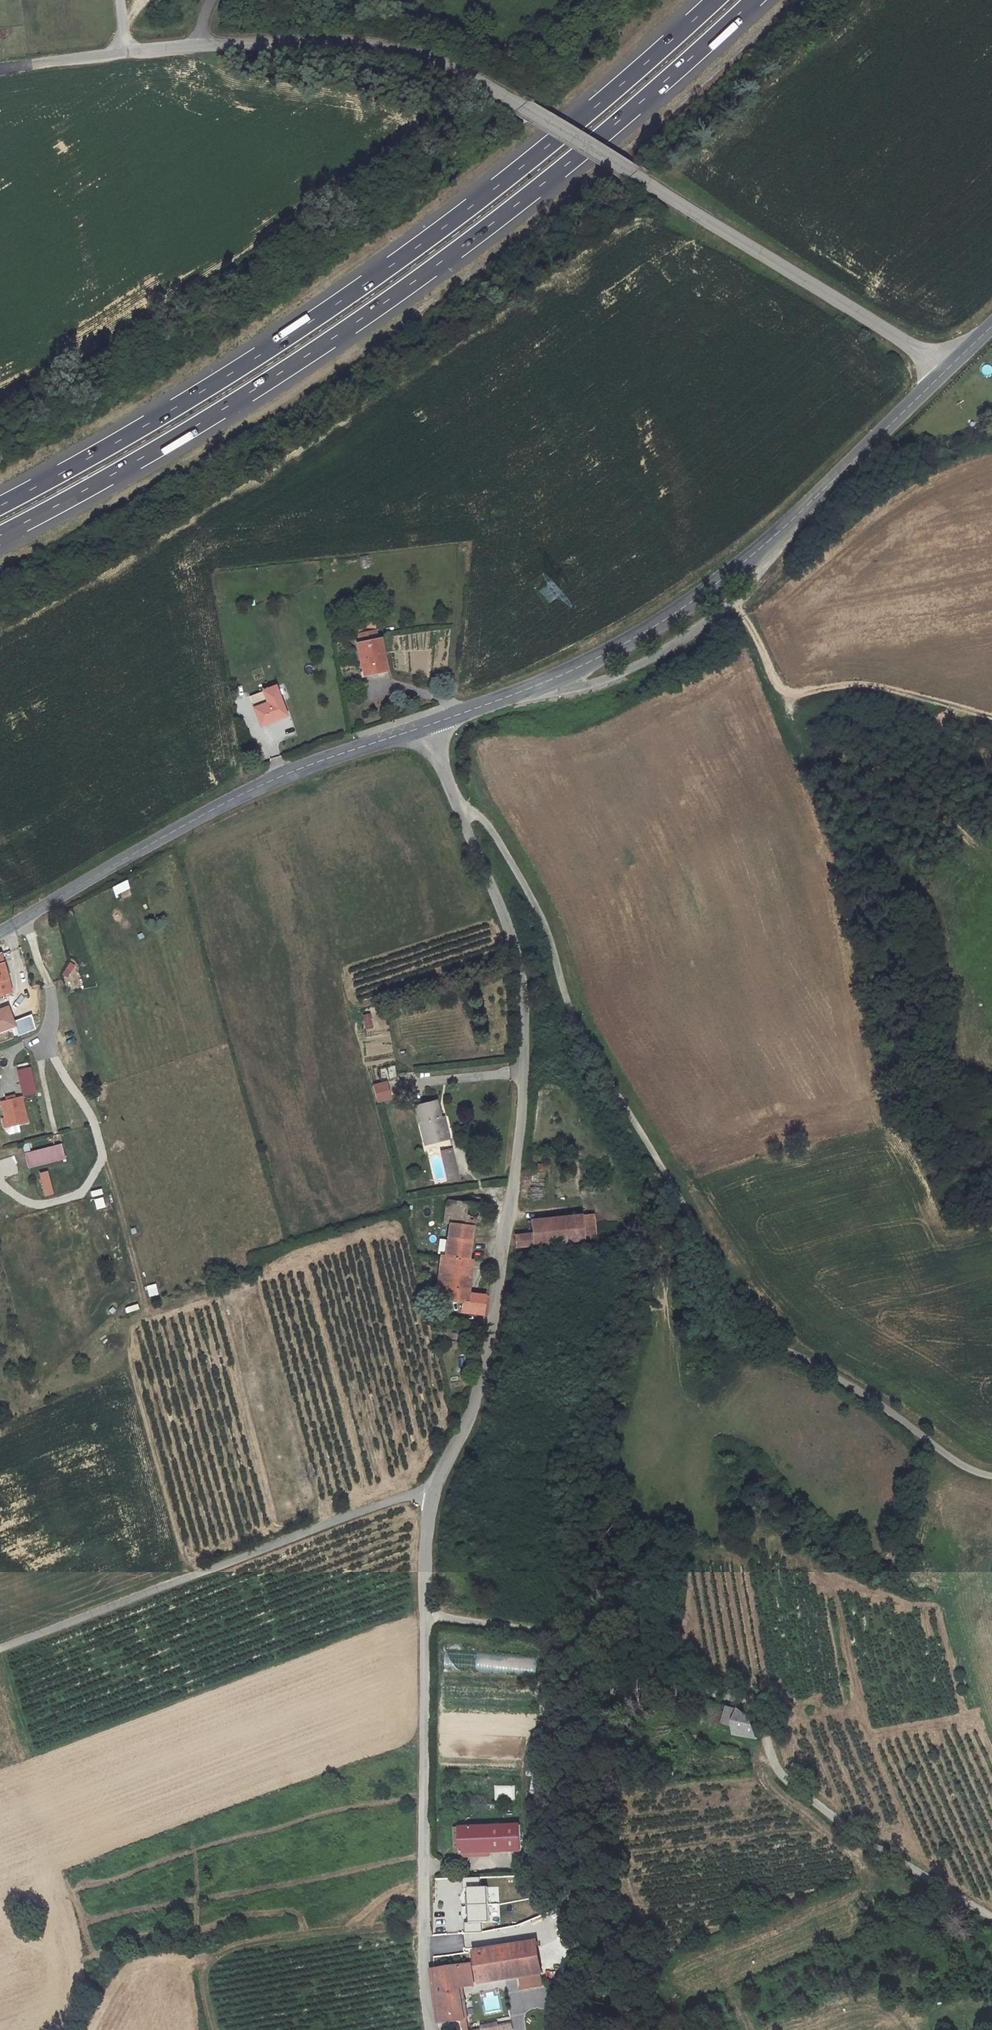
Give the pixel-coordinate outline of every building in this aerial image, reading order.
[(372,620),(356,624),(358,634),(374,630),(372,620)] [(358,634),(360,642),(377,639),(375,630),(374,630),(358,634)] [(360,642),(357,643),(364,676),(376,674),(375,671),(377,671),(383,670),(386,669),(380,638),(377,639),(360,642)] [(404,650),(404,673),(427,673),(427,650),(404,650)] [(254,708),(260,725),(285,715),(274,687),(263,691),(266,700),(260,703),(261,706),(254,708)] [(110,885),(113,894),(129,889),(125,880),(110,885)] [(0,955),(0,996),(5,994),(11,992),(0,955)] [(69,977),(74,963),(67,961),(62,975),(69,977)] [(0,996),(0,1009),(9,1006),(5,994),(0,996)] [(363,1029),(372,1028),(370,1012),(361,1013),(363,1029)] [(27,1023),(24,1013),(18,1015),(20,1022),(22,1022),(23,1024),(27,1023)] [(36,1092),(30,1067),(17,1070),(23,1095),(36,1092)] [(371,1083),(376,1102),(391,1099),(386,1080),(371,1083)] [(27,1122),(20,1096),(0,1101),(5,1118),(2,1118),(5,1131),(8,1134),(20,1131),(18,1124),(27,1122)] [(444,1123),(441,1124),(440,1118),(435,1100),(415,1106),(424,1141),(437,1137),(438,1141),(448,1139),(444,1123)] [(61,1146),(56,1147),(59,1160),(65,1159),(61,1146)] [(59,1160),(56,1147),(25,1155),(28,1168),(59,1160)] [(458,1179),(451,1148),(440,1151),(448,1181),(458,1179)] [(46,1170),(37,1172),(44,1197),(53,1194),(46,1170)] [(90,1197),(102,1194),(100,1188),(89,1190),(90,1197)] [(102,1196),(92,1198),(95,1209),(104,1207),(102,1196)] [(449,1224),(444,1257),(468,1259),(473,1222),(480,1223),(480,1224),(481,1224),(484,1205),(481,1205),(472,1204),(457,1202),(457,1206),(454,1224),(449,1224)] [(447,1204),(444,1223),(449,1224),(454,1224),(457,1206),(447,1204)] [(591,1214),(581,1215),(583,1239),(594,1238),(591,1214)] [(583,1239),(581,1215),(530,1220),(532,1233),(534,1245),(584,1240),(583,1239)] [(534,1245),(532,1233),(515,1235),(517,1247),(534,1245)] [(440,1256),(438,1272),(466,1275),(468,1259),(444,1257),(440,1256)] [(462,1302),(461,1312),(486,1315),(488,1296),(480,1295),(468,1294),(470,1275),(466,1275),(438,1272),(436,1293),(445,1294),(444,1300),(462,1302)] [(147,1296),(157,1295),(155,1284),(145,1285),(147,1296)] [(126,1313),(139,1309),(137,1303),(124,1307),(126,1313)] [(447,1342),(456,1342),(457,1334),(448,1333),(447,1342)] [(535,1675),(536,1656),(444,1652),(444,1671),(535,1675)] [(735,1715),(726,1710),(720,1727),(729,1730),(735,1715)] [(734,1741),(753,1743),(751,1737),(746,1723),(735,1715),(729,1730),(734,1741)] [(514,1802),(515,1786),(494,1785),(494,1802),(514,1802)] [(521,1825),(459,1828),(460,1830),(460,1853),(460,1854),(522,1852),(521,1825)] [(501,1918),(480,1921),(481,1931),(503,1928),(501,1918)] [(543,1974),(538,1942),(474,1952),(479,1984),(543,1974)] [(474,1985),(470,1964),(457,1967),(460,1988),(474,1985)] [(460,1988),(457,1967),(431,1971),(438,2025),(465,2020),(460,1988)]
